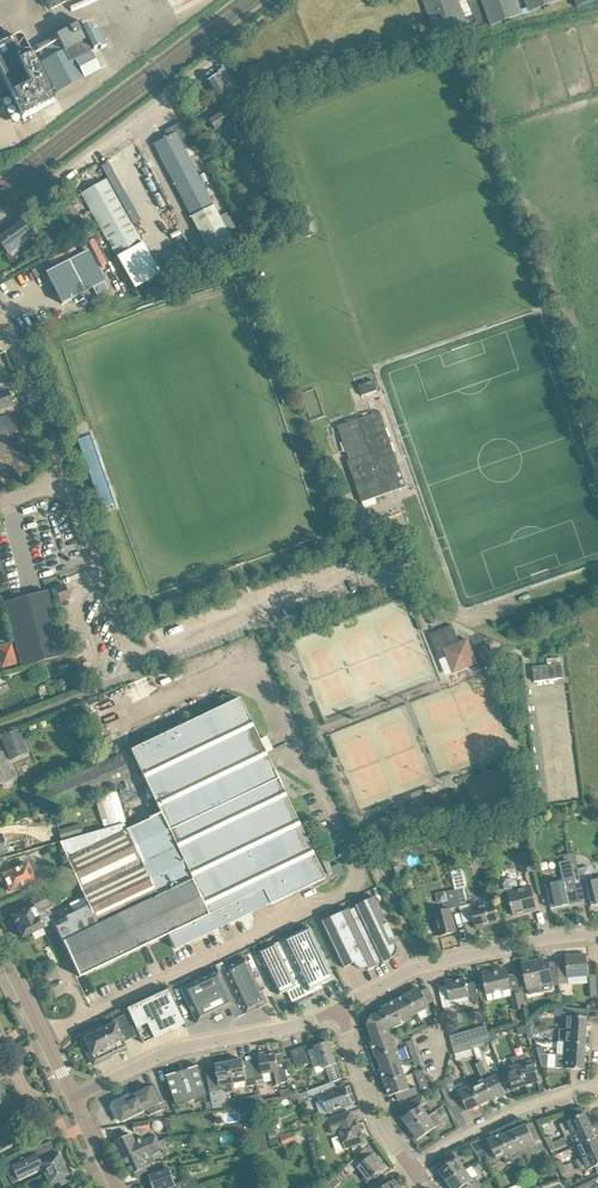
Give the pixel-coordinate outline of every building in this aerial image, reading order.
[(50,9),(68,0),(46,0),(50,9)] [(438,40),(468,29),(457,0),(424,0),(438,40)] [(492,25),(522,14),(517,0),(483,0),(492,25)] [(530,13),(561,1),(561,0),(525,0),(530,13)] [(47,59),(41,63),(56,92),(100,69),(90,51),(99,46),(101,49),(106,46),(96,29),(91,31),(87,24),(79,29),(74,19),(54,30),(57,35),(39,44),(47,59)] [(53,104),(20,37),(9,43),(1,27),(0,27),(0,100),(0,101),(11,96),(22,119),(53,104)] [(232,96),(239,91),(236,86),(230,77),(222,82),(218,75),(207,82),(218,99),(220,97),(226,107),(208,119),(215,129),(233,117),(242,112),(232,96)] [(179,123),(165,130),(168,135),(153,143),(212,256),(236,248),(185,150),(191,146),(179,123)] [(81,193),(135,287),(159,273),(112,189),(106,179),(81,193)] [(47,208),(50,213),(59,207),(56,202),(47,208)] [(64,209),(83,237),(90,232),(72,204),(64,209)] [(0,238),(0,242),(8,253),(9,252),(11,253),(15,250),(15,248),(32,236),(22,222),(0,238)] [(108,289),(88,250),(45,272),(62,304),(93,288),(97,295),(108,289)] [(377,391),(374,381),(359,386),(363,396),(377,391)] [(14,406),(7,388),(0,390),(0,411),(14,406)] [(349,460),(347,461),(362,502),(401,489),(392,464),(398,462),(380,411),(338,426),(349,460)] [(17,430),(12,414),(0,418),(0,435),(17,430)] [(87,436),(77,440),(101,508),(111,505),(113,508),(116,507),(90,432),(86,433),(87,436)] [(2,561),(0,562),(0,585),(8,582),(2,561)] [(55,588),(60,602),(69,598),(65,585),(55,588)] [(5,602),(22,666),(47,659),(64,655),(47,591),(5,602)] [(430,634),(439,657),(446,655),(453,672),(473,664),(476,671),(497,663),(490,644),(472,651),(468,639),(460,643),(453,625),(430,634)] [(1,668),(18,663),(12,642),(0,645),(0,663),(1,668)] [(65,655),(64,655),(47,659),(51,670),(67,663),(65,655)] [(561,658),(547,659),(548,665),(533,667),(535,681),(564,677),(561,658)] [(57,927),(64,942),(79,976),(168,934),(175,949),(270,903),(270,904),(325,878),(281,787),(282,786),(274,770),(274,771),(246,713),(239,698),(131,750),(161,813),(126,830),(123,824),(60,842),(73,870),(85,896),(69,904),(74,913),(66,917),(58,921),(60,925),(57,927)] [(17,748),(24,745),(19,729),(1,736),(10,759),(20,755),(17,748)] [(36,791),(46,813),(130,777),(120,755),(69,777),(36,791)] [(2,784),(3,787),(6,788),(12,785),(14,782),(12,778),(8,766),(1,769),(0,767),(0,785),(2,784)] [(80,823),(59,830),(62,840),(83,834),(80,823)] [(0,834),(0,855),(8,851),(11,853),(25,850),(22,829),(1,834),(0,834)] [(441,847),(439,840),(428,842),(430,850),(441,847)] [(28,858),(36,873),(47,867),(39,852),(28,858)] [(580,902),(590,900),(591,906),(597,904),(597,906),(597,876),(592,878),(590,867),(579,869),(576,852),(570,853),(580,902)] [(519,855),(523,873),(533,870),(529,853),(519,855)] [(580,902),(570,853),(564,855),(565,861),(560,862),(564,881),(546,885),(548,897),(551,909),(557,907),(558,910),(570,908),(569,905),(580,902)] [(9,876),(5,877),(10,891),(35,880),(27,863),(7,872),(9,876)] [(451,872),(456,889),(460,907),(468,905),(463,887),(466,887),(467,884),(463,871),(461,869),(456,870),(456,871),(451,872)] [(497,890),(501,902),(510,899),(511,903),(510,904),(511,906),(512,906),(514,916),(529,912),(528,910),(536,908),(530,884),(518,888),(516,881),(512,878),(507,879),(504,884),(505,888),(497,890)] [(460,907),(456,889),(445,892),(446,894),(440,895),(442,902),(444,910),(434,913),(440,936),(456,932),(450,909),(460,907)] [(321,921),(338,957),(344,968),(353,963),(355,966),(358,968),(362,969),(366,968),(367,970),(376,966),(375,963),(381,960),(382,962),(391,958),(391,957),(394,955),(396,951),(396,948),(395,944),(396,943),(374,896),(355,905),(356,907),(349,910),(348,908),(321,921)] [(22,937),(32,933),(35,939),(45,934),(42,928),(43,927),(38,918),(47,914),(45,909),(52,905),(48,897),(33,905),(33,904),(11,915),(22,937)] [(471,907),(476,927),(483,925),(483,926),(499,922),(494,902),(471,907)] [(313,991),(312,989),(333,979),(309,927),(258,951),(279,995),(287,991),(292,1001),(304,996),(303,993),(308,991),(309,993),(313,991)] [(566,956),(567,960),(557,961),(558,973),(557,973),(559,984),(562,984),(569,983),(569,977),(588,976),(586,954),(566,956)] [(224,968),(218,971),(218,970),(180,988),(197,1023),(229,1008),(233,1015),(238,1017),(245,1013),(245,1014),(267,1003),(245,958),(224,968)] [(533,960),(523,963),(525,975),(528,988),(529,995),(540,992),(539,986),(539,985),(551,983),(552,985),(559,984),(557,973),(550,975),(547,960),(534,963),(533,960)] [(482,973),(485,984),(487,994),(511,988),(509,981),(506,969),(493,973),(493,970),(482,973)] [(440,991),(444,1008),(458,1005),(457,999),(469,996),(469,998),(476,1003),(479,1002),(475,982),(466,983),(465,979),(454,981),(453,979),(445,981),(447,989),(440,991)] [(420,988),(408,994),(418,1013),(430,1007),(428,1003),(435,1000),(434,998),(428,987),(422,991),(420,988)] [(167,989),(127,1008),(143,1043),(184,1023),(167,989)] [(512,995),(515,1010),(524,1008),(520,993),(512,995)] [(408,994),(396,1000),(407,1021),(406,1019),(418,1013),(408,994)] [(382,1008),(390,1023),(393,1028),(407,1021),(396,1000),(382,1008)] [(368,1025),(370,1030),(390,1023),(382,1008),(383,1010),(371,1017),(371,1016),(367,1025),(368,1025)] [(567,1015),(566,1029),(587,1030),(588,1017),(586,1017),(587,1010),(563,1008),(563,1015),(567,1015)] [(113,1020),(80,1036),(82,1040),(83,1039),(94,1062),(93,1062),(94,1063),(95,1063),(94,1062),(104,1058),(105,1055),(109,1053),(111,1056),(119,1052),(127,1048),(124,1042),(137,1036),(136,1035),(126,1013),(113,1020)] [(537,1016),(531,1021),(535,1025),(535,1024),(540,1020),(537,1016)] [(531,1028),(535,1025),(531,1021),(525,1026),(529,1039),(534,1038),(533,1035),(531,1028)] [(371,1042),(393,1035),(393,1034),(391,1035),(389,1028),(392,1027),(392,1028),(393,1028),(390,1023),(370,1030),(373,1041),(371,1042)] [(420,1027),(422,1032),(428,1028),(426,1024),(420,1027)] [(487,1027),(451,1037),(453,1046),(465,1043),(470,1041),(482,1038),(489,1036),(490,1035),(487,1027)] [(411,1031),(413,1036),(420,1033),(417,1028),(411,1031)] [(560,1029),(559,1041),(565,1042),(586,1043),(587,1030),(566,1029),(560,1029)] [(371,1042),(376,1057),(398,1049),(393,1035),(371,1042)] [(313,1062),(315,1068),(322,1065),(323,1069),(326,1067),(332,1082),(342,1078),(329,1041),(319,1045),(319,1047),(309,1051),(307,1045),(291,1051),(297,1068),(313,1062)] [(453,1046),(452,1046),(454,1053),(472,1048),(470,1041),(465,1043),(453,1046)] [(565,1042),(564,1055),(585,1056),(586,1043),(565,1042)] [(380,1069),(380,1070),(402,1062),(398,1049),(376,1057),(376,1058),(378,1057),(382,1069),(380,1069)] [(264,1079),(263,1073),(270,1072),(273,1085),(281,1084),(281,1082),(288,1081),(285,1066),(283,1054),(276,1055),(276,1053),(268,1055),(267,1052),(260,1053),(261,1056),(259,1056),(261,1068),(255,1069),(256,1075),(257,1081),(264,1079)] [(524,1054),(517,1056),(520,1065),(526,1085),(540,1081),(533,1061),(527,1062),(524,1054)] [(546,1054),(544,1054),(539,1055),(541,1062),(542,1066),(547,1066),(548,1054),(546,1054)] [(585,1056),(564,1055),(563,1068),(584,1069),(585,1056)] [(520,1065),(517,1056),(511,1058),(513,1066),(507,1068),(513,1089),(526,1085),(520,1065)] [(239,1058),(229,1060),(233,1083),(246,1080),(247,1086),(257,1084),(256,1081),(255,1075),(254,1069),(245,1071),(243,1062),(243,1059),(239,1060),(239,1058)] [(209,1085),(209,1087),(210,1092),(221,1090),(220,1086),(227,1084),(228,1088),(228,1092),(234,1091),(232,1083),(233,1083),(229,1060),(219,1062),(220,1064),(215,1064),(217,1071),(207,1073),(209,1085)] [(483,1079),(494,1101),(506,1095),(501,1084),(497,1075),(490,1078),(482,1061),(476,1064),(483,1079)] [(380,1070),(385,1083),(405,1075),(401,1063),(403,1063),(402,1062),(380,1070)] [(177,1075),(176,1073),(177,1073),(176,1073),(167,1076),(176,1105),(208,1094),(199,1065),(189,1069),(190,1069),(190,1071),(177,1075)] [(417,1080),(425,1077),(423,1069),(415,1072),(417,1080)] [(405,1075),(385,1083),(389,1096),(396,1094),(398,1100),(418,1093),(416,1087),(410,1089),(405,1075)] [(445,1079),(456,1103),(463,1100),(468,1111),(480,1105),(471,1085),(459,1091),(458,1089),(456,1090),(454,1085),(456,1084),(452,1076),(445,1079)] [(483,1079),(471,1085),(480,1105),(492,1099),(493,1101),(494,1101),(483,1079)] [(318,1100),(316,1101),(321,1114),(328,1112),(340,1108),(352,1104),(345,1086),(329,1091),(326,1084),(315,1088),(307,1091),(310,1099),(317,1096),(318,1100)] [(155,1085),(114,1105),(122,1122),(148,1109),(150,1115),(163,1109),(160,1103),(164,1102),(161,1095),(155,1085)] [(281,1097),(291,1095),(289,1088),(280,1090),(281,1097)] [(1,1114),(12,1106),(0,1089),(0,1117),(0,1116),(1,1114)] [(405,1122),(410,1129),(429,1116),(421,1105),(427,1101),(422,1094),(405,1106),(396,1113),(403,1123),(405,1122)] [(463,1117),(456,1103),(450,1106),(457,1120),(463,1117)] [(260,1106),(250,1108),(252,1117),(262,1115),(260,1106)] [(332,1134),(339,1131),(344,1147),(352,1144),(364,1140),(357,1121),(355,1122),(351,1112),(340,1116),(327,1120),(332,1134)] [(429,1116),(410,1129),(415,1135),(413,1137),(416,1141),(441,1124),(434,1114),(433,1113),(429,1116)] [(566,1123),(560,1125),(566,1137),(571,1134),(590,1126),(585,1113),(565,1122),(566,1123)] [(134,1124),(136,1132),(150,1129),(149,1121),(134,1124)] [(316,1124),(309,1126),(311,1134),(318,1132),(316,1124)] [(542,1143),(542,1142),(537,1131),(531,1134),(526,1124),(514,1130),(523,1149),(534,1144),(538,1151),(545,1148),(542,1143)] [(255,1153),(269,1151),(264,1126),(237,1132),(238,1140),(257,1137),(259,1148),(254,1149),(255,1153)] [(571,1134),(576,1146),(595,1137),(590,1126),(571,1134)] [(523,1149),(514,1130),(502,1136),(501,1134),(500,1134),(510,1155),(523,1149)] [(116,1142),(124,1158),(140,1150),(159,1141),(156,1135),(145,1140),(143,1137),(135,1140),(132,1134),(126,1137),(124,1131),(114,1136),(116,1141),(116,1142)] [(283,1144),(295,1140),(292,1133),(281,1137),(283,1144)] [(500,1134),(488,1140),(497,1159),(504,1156),(507,1163),(512,1160),(510,1155),(500,1134)] [(10,1144),(4,1135),(0,1138),(0,1151),(10,1144)] [(581,1158),(597,1150),(597,1143),(595,1137),(576,1146),(581,1158)] [(10,1164),(4,1166),(15,1187),(20,1185),(18,1181),(42,1169),(50,1185),(59,1181),(68,1176),(69,1176),(65,1168),(57,1153),(56,1153),(50,1140),(33,1149),(31,1145),(6,1157),(10,1164)] [(147,1165),(155,1161),(153,1156),(151,1153),(162,1148),(159,1141),(140,1150),(124,1158),(131,1174),(147,1166),(147,1165)] [(581,1158),(587,1170),(597,1165),(597,1150),(581,1158)] [(442,1175),(447,1181),(465,1168),(457,1158),(452,1151),(439,1159),(445,1167),(437,1172),(440,1176),(442,1175)] [(485,1151),(477,1154),(480,1161),(488,1157),(485,1151)] [(344,1168),(350,1174),(357,1168),(367,1182),(385,1168),(374,1154),(362,1163),(356,1157),(347,1166),(344,1168)] [(482,1186),(475,1176),(472,1179),(465,1168),(447,1181),(452,1187),(479,1187),(482,1186)] [(154,1187),(177,1187),(170,1169),(150,1176),(154,1187)] [(326,1186),(327,1187),(334,1187),(341,1181),(336,1176),(326,1186)] [(191,1187),(199,1185),(196,1178),(188,1181),(191,1187)] [(543,1187),(553,1187),(561,1185),(559,1179),(542,1186),(543,1187)] [(394,1180),(382,1187),(400,1187),(394,1180)]
